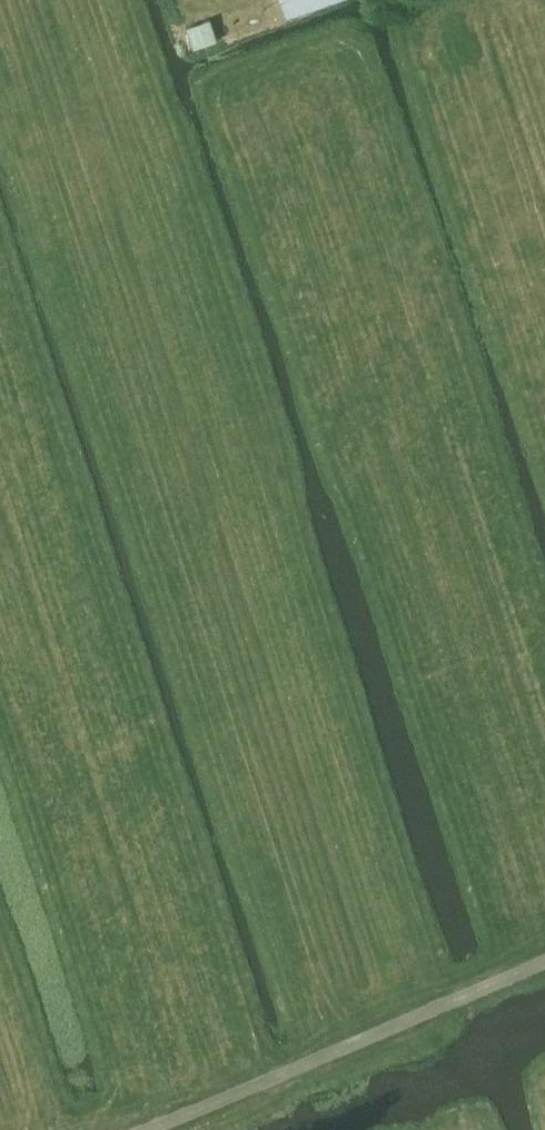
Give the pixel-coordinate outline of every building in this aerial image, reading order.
[(289,16),(336,0),(283,0),(289,16)] [(239,18),(242,29),(264,23),(261,11),(239,18)] [(194,48),(218,40),(211,19),(187,27),(194,48)]
